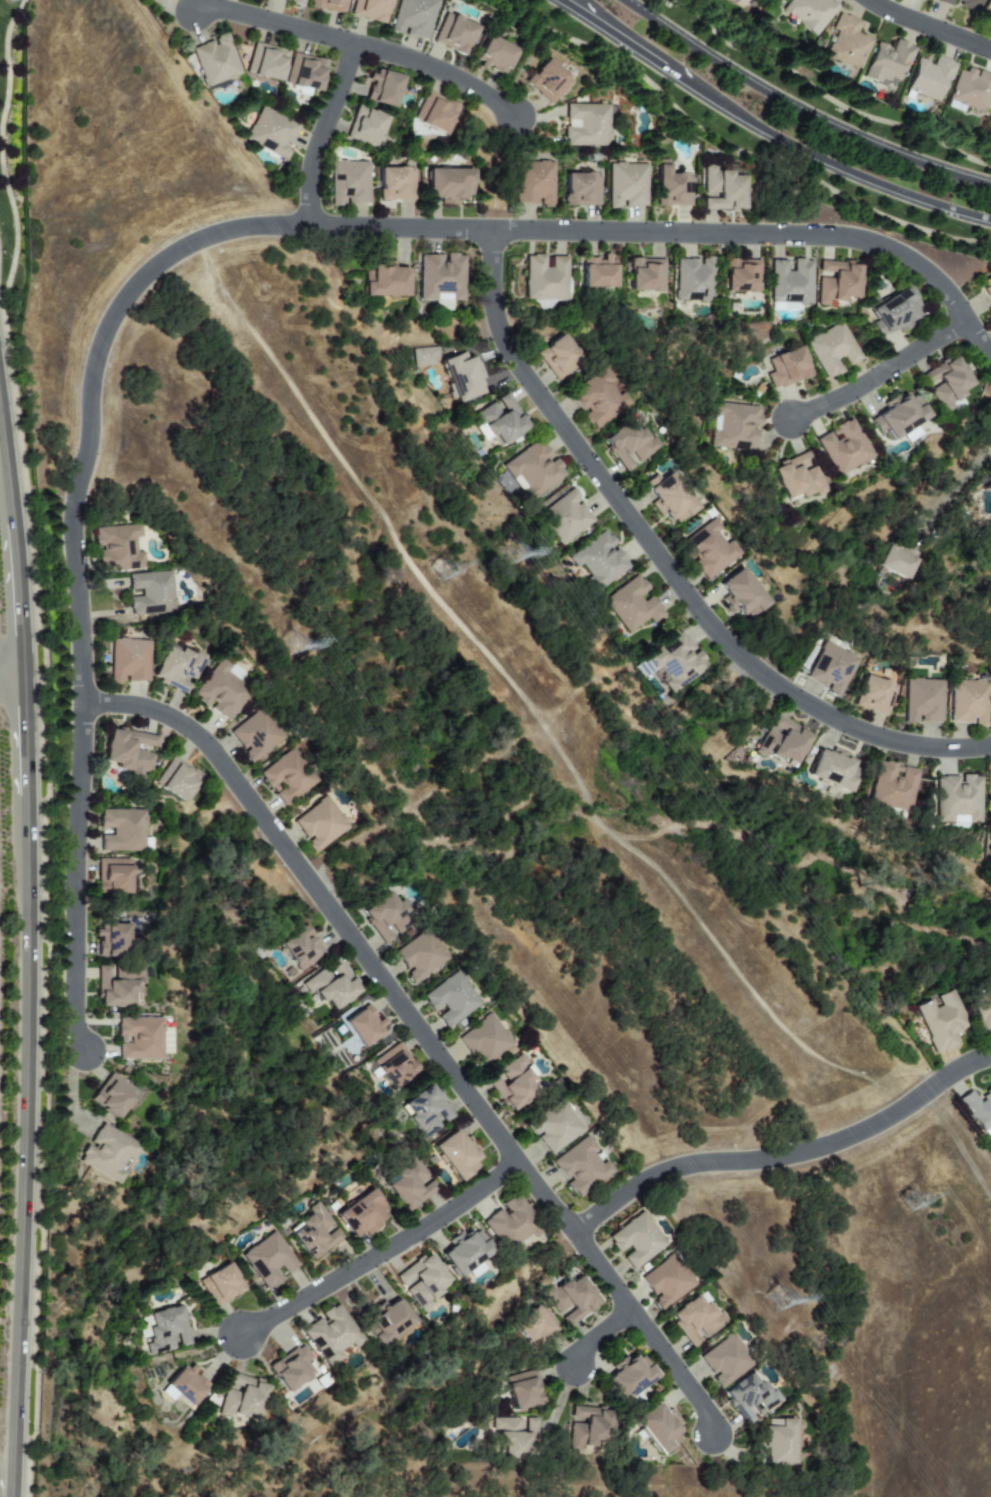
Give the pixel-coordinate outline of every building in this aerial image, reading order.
[(347,0),(311,0),(309,6),(342,15),(347,0)] [(390,0),(353,0),(350,16),(385,24),(390,0)] [(402,35),(402,34),(427,40),(437,0),(397,0),(389,32),(402,35)] [(778,10),(811,37),(834,9),(822,0),(786,0),(778,10)] [(949,7),(950,3),(976,11),(979,0),(928,0),(949,7)] [(979,13),(990,17),(990,0),(983,0),(979,13)] [(856,71),(868,40),(853,34),(858,22),(836,12),(828,29),(832,31),(821,56),(856,71)] [(465,55),(476,25),(443,13),(432,44),(465,55)] [(191,48),(205,88),(241,75),(226,32),(212,37),(213,40),(191,48)] [(516,49),(488,35),(473,66),(483,71),(485,68),(502,77),(516,49)] [(859,76),(871,48),(872,48),(875,43),(884,47),(884,48),(887,48),(886,51),(887,51),(892,40),(906,45),(906,46),(912,48),(906,61),(903,60),(894,81),(886,77),(884,82),(877,79),(875,84),(859,76)] [(245,74),(279,83),(287,51),(254,42),(245,74)] [(326,61),(292,53),(285,84),(319,92),(326,61)] [(902,90),(913,62),(912,61),(914,58),(925,62),(924,64),(929,66),(933,55),(947,61),(947,62),(953,64),(947,80),(942,79),(933,102),(902,90)] [(524,82),(549,105),(572,82),(546,58),(524,82)] [(944,100),(980,113),(990,82),(990,76),(975,71),(974,74),(956,67),(944,100)] [(364,100),(393,109),(402,77),(373,68),(364,100)] [(411,120),(443,135),(457,105),(425,91),(411,120)] [(563,146),(608,147),(609,105),(565,104),(565,120),(576,120),(576,127),(564,127),(563,146)] [(387,116),(356,106),(346,139),(377,148),(387,116)] [(245,140),(285,160),(291,148),(289,147),(300,126),(261,107),(245,140)] [(690,174),(668,174),(667,160),(655,160),(655,207),(691,206),(690,174)] [(330,204),(369,204),(368,161),(330,162),(330,204)] [(514,203),(538,204),(538,207),(553,207),(554,162),(515,161),(514,203)] [(608,164),(607,208),(622,208),(646,208),(647,164),(608,164)] [(743,175),(729,175),(729,171),(715,171),(715,166),(702,166),(702,193),(717,193),(717,199),(702,199),(702,210),(743,210),(743,175)] [(380,201),(414,201),(414,168),(379,168),(380,201)] [(427,198),(441,198),(440,204),(465,204),(465,196),(472,196),(473,170),(428,169),(427,198)] [(564,174),(564,206),(599,206),(599,173),(564,174)] [(464,301),(464,255),(444,255),(444,256),(419,256),(419,301),(464,301)] [(524,300),(567,300),(567,257),(551,257),(551,268),(544,268),(544,255),(525,255),(524,300)] [(582,287),(615,288),(616,258),(582,257),(582,287)] [(628,291),(663,292),(663,259),(629,259),(628,291)] [(674,259),(673,301),(709,302),(710,259),(698,259),(674,259)] [(758,292),(757,259),(722,261),(723,293),(758,292)] [(767,303),(809,303),(809,260),(790,260),(790,272),(783,272),(783,260),(768,260),(767,303)] [(814,306),(831,307),(832,302),(841,302),(841,297),(855,298),(857,266),(849,265),(849,262),(817,261),(816,275),(815,275),(814,306)] [(407,297),(408,268),(394,268),(395,263),(364,263),(363,296),(407,297)] [(868,308),(875,321),(869,324),(877,338),(896,328),(898,332),(908,327),(906,322),(922,313),(907,287),(868,308)] [(822,381),(840,372),(834,359),(841,356),(845,366),(858,360),(840,322),(802,340),(822,381)] [(534,352),(554,382),(580,364),(560,335),(534,352)] [(764,374),(770,390),(809,375),(797,345),(764,358),(769,372),(764,374)] [(412,349),(413,367),(438,366),(437,348),(412,349)] [(474,356),(466,359),(463,352),(439,362),(456,403),(488,390),(474,356)] [(940,413),(965,400),(960,391),(971,385),(955,356),(919,375),(926,388),(927,388),(940,413)] [(581,414),(592,430),(631,404),(605,367),(567,393),(581,414)] [(927,417),(914,394),(907,399),(902,392),(882,404),(885,409),(868,420),(883,444),(927,417)] [(528,428),(506,393),(468,417),(482,440),(492,434),(499,446),(528,428)] [(753,451),(754,427),(757,427),(759,406),(711,403),(708,448),(753,451)] [(625,473),(657,450),(632,417),(601,440),(625,473)] [(835,476),(871,457),(851,419),(814,438),(835,476)] [(501,465),(527,502),(566,474),(554,457),(552,459),(538,439),(501,465)] [(783,500),(796,495),(798,498),(813,492),(815,497),(825,493),(808,451),(770,467),(783,500)] [(695,510),(668,469),(645,484),(655,500),(650,503),(664,523),(672,517),(676,523),(695,510)] [(536,513),(557,545),(593,523),(578,500),(580,499),(574,489),(536,513)] [(741,555),(730,540),(725,543),(717,532),(722,529),(714,518),(676,545),(689,563),(690,562),(704,581),(741,555)] [(93,527),(94,548),(96,548),(98,572),(143,570),(142,552),(135,553),(134,538),(140,538),(140,525),(93,527)] [(629,568),(615,546),(615,547),(605,531),(565,556),(573,568),(579,564),(588,577),(585,579),(592,591),(629,568)] [(914,560),(885,547),(876,566),(905,580),(914,560)] [(718,583),(725,596),(721,598),(732,616),(742,610),(746,618),(766,606),(744,568),(718,583)] [(173,613),(171,572),(128,574),(129,590),(140,589),(140,597),(129,597),(130,615),(173,613)] [(624,634),(647,619),(650,624),(664,615),(649,593),(637,575),(601,599),(624,634)] [(645,656),(664,683),(663,683),(669,694),(708,667),(696,649),(694,651),(681,632),(645,656)] [(124,682),(148,682),(149,640),(111,639),(110,685),(124,685),(124,682)] [(805,680),(840,697),(858,658),(824,641),(805,680)] [(186,694),(191,682),(195,683),(206,657),(182,647),(179,653),(165,647),(152,679),(186,694)] [(852,705),(885,717),(895,686),(862,674),(852,705)] [(918,722),(942,722),(943,680),(905,679),(904,724),(918,724),(918,722)] [(949,723),(973,724),(973,726),(986,726),(987,681),(950,680),(949,723)] [(229,731),(243,751),(241,752),(249,764),(284,741),(263,709),(229,731)] [(754,754),(764,759),(765,755),(792,769),(810,734),(773,716),(754,754)] [(155,736),(108,729),(102,767),(142,772),(142,770),(149,771),(152,750),(153,750),(155,736)] [(282,807),(318,783),(294,748),(259,772),(282,807)] [(849,792),(860,759),(833,749),(831,754),(817,748),(807,777),(849,792)] [(153,783),(182,803),(201,776),(172,756),(153,783)] [(867,804),(909,812),(918,770),(875,762),(867,804)] [(934,776),(933,822),(951,822),(951,816),(965,816),(965,823),(979,823),(979,776),(958,775),(958,777),(934,776)] [(292,820),(313,852),(349,829),(328,796),(292,820)] [(100,851),(144,851),(143,809),(99,810),(99,828),(112,828),(112,835),(100,835),(100,851)] [(130,860),(97,859),(96,893),(129,894),(130,860)] [(382,945),(412,926),(391,891),(360,910),(382,945)] [(97,957),(126,957),(126,925),(96,926),(97,957)] [(278,941),(296,971),(323,955),(306,925),(278,941)] [(413,985),(450,960),(428,928),(393,952),(407,972),(405,974),(413,985)] [(332,1011),(360,991),(336,958),(327,964),(335,975),(329,980),(321,969),(300,984),(307,994),(311,990),(321,1003),(325,1001),(332,1011)] [(134,1007),(133,984),(142,984),(142,967),(112,968),(112,966),(97,966),(98,1008),(134,1007)] [(445,1029),(480,1006),(457,971),(420,996),(431,1012),(441,1005),(445,1011),(437,1016),(445,1029)] [(914,1007),(934,1054),(957,1045),(952,1034),(967,1027),(951,990),(935,996),(939,1006),(932,1008),(929,1000),(914,1007)] [(969,998),(978,1033),(990,1030),(990,993),(969,998)] [(343,1022),(362,1047),(386,1029),(367,1004),(343,1022)] [(457,1036),(477,1068),(513,1044),(492,1013),(457,1036)] [(117,1059),(160,1060),(161,1018),(118,1018),(117,1059)] [(418,1072),(399,1043),(372,1061),(391,1089),(418,1072)] [(484,1079),(507,1113),(538,1093),(522,1068),(528,1065),(521,1055),(484,1079)] [(116,1120),(136,1091),(110,1072),(89,1101),(116,1120)] [(452,1117),(430,1084),(399,1105),(423,1140),(444,1126),(443,1124),(452,1117)] [(990,1139),(990,1088),(976,1097),(971,1090),(958,1098),(986,1142),(990,1139)] [(524,1124),(533,1138),(536,1136),(548,1155),(584,1132),(562,1099),(524,1124)] [(77,1162),(118,1185),(140,1145),(100,1123),(89,1144),(87,1143),(77,1162)] [(456,1128),(431,1146),(457,1183),(479,1167),(474,1161),(477,1159),(456,1128)] [(549,1161),(563,1182),(574,1199),(613,1173),(605,1160),(598,1164),(592,1154),(597,1151),(587,1136),(549,1161)] [(384,1185),(402,1214),(437,1191),(429,1178),(428,1179),(414,1157),(391,1172),(395,1178),(384,1185)] [(367,1235),(381,1225),(378,1221),(389,1213),(371,1188),(335,1215),(352,1238),(363,1230),(367,1235)] [(481,1221),(505,1254),(540,1229),(515,1195),(500,1206),(501,1207),(481,1221)] [(334,1226),(315,1202),(306,1208),(310,1213),(287,1231),(310,1262),(342,1237),(333,1226),(334,1226)] [(666,1246),(642,1212),(606,1237),(618,1255),(620,1254),(631,1270),(666,1246)] [(440,1254),(456,1278),(466,1271),(471,1278),(483,1269),(478,1262),(491,1252),(476,1231),(470,1235),(466,1228),(446,1241),(450,1247),(440,1254)] [(239,1255),(265,1291),(280,1280),(273,1271),(279,1267),(285,1275),(298,1266),(273,1231),(239,1255)] [(447,1281),(428,1253),(394,1276),(403,1289),(404,1289),(420,1313),(431,1305),(428,1300),(440,1292),(437,1288),(447,1281)] [(660,1312),(695,1285),(671,1254),(639,1278),(654,1298),(651,1300),(660,1312)] [(197,1279),(212,1308),(243,1291),(227,1263),(197,1279)] [(558,1317),(559,1316),(566,1327),(600,1304),(579,1273),(554,1290),(550,1285),(541,1291),(558,1317)] [(728,1322),(721,1312),(716,1316),(707,1303),(702,1306),(695,1296),(667,1314),(689,1348),(728,1322)] [(378,1348),(415,1324),(399,1298),(387,1306),(384,1302),(364,1315),(369,1323),(364,1326),(378,1348)] [(320,1317),(301,1330),(325,1365),(351,1347),(353,1349),(363,1342),(337,1303),(319,1315),(320,1317)] [(147,1313),(150,1326),(144,1327),(148,1343),(145,1344),(147,1355),(178,1349),(177,1348),(190,1345),(181,1305),(147,1313)] [(512,1324),(528,1346),(556,1325),(543,1308),(538,1312),(535,1307),(512,1324)] [(754,1364),(731,1332),(697,1357),(711,1375),(720,1388),(754,1364)] [(283,1393),(312,1376),(304,1362),(310,1358),(302,1345),(267,1364),(283,1393)] [(604,1380),(623,1403),(657,1375),(648,1364),(642,1369),(629,1353),(611,1367),(614,1371),(604,1380)] [(189,1407),(209,1384),(183,1363),(164,1386),(189,1407)] [(505,1377),(513,1411),(544,1404),(536,1370),(505,1377)] [(742,1427),(756,1419),(755,1417),(782,1402),(775,1390),(767,1394),(754,1371),(721,1390),(742,1427)] [(215,1415),(227,1418),(228,1414),(244,1418),(245,1414),(257,1418),(267,1385),(248,1379),(247,1384),(238,1381),(239,1376),(233,1374),(230,1383),(240,1386),(238,1393),(223,1388),(215,1415)] [(676,1434),(683,1429),(669,1410),(664,1413),(657,1402),(633,1419),(660,1456),(681,1441),(676,1434)] [(570,1418),(579,1418),(579,1424),(568,1423),(566,1451),(579,1452),(579,1447),(606,1449),(609,1409),(571,1406),(570,1418)] [(492,1418),(492,1432),(497,1432),(497,1445),(502,1445),(502,1457),(529,1457),(529,1445),(537,1445),(536,1418),(523,1418),(492,1418)] [(793,1419),(768,1420),(768,1426),(762,1426),(763,1465),(794,1464),(793,1419)]
